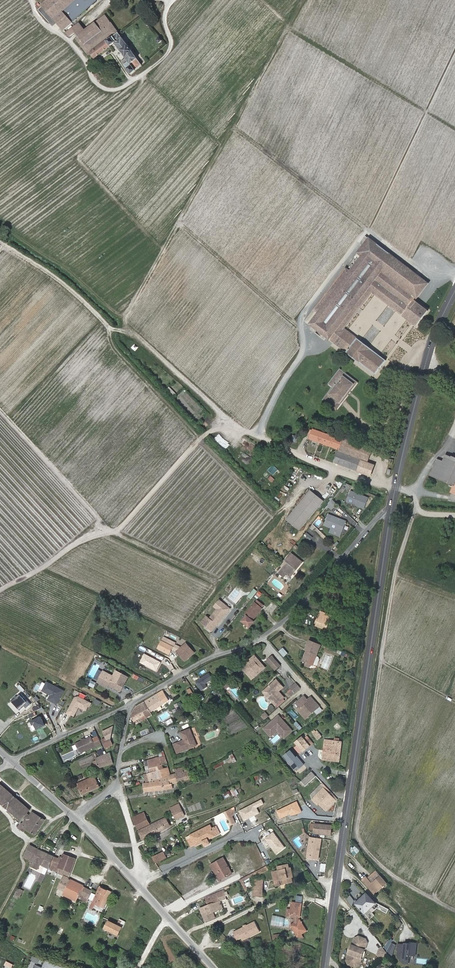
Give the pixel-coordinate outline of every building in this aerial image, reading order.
[(43,6),(64,29),(76,19),(97,1),(97,0),(49,0),(43,6)] [(79,37),(91,53),(91,52),(95,58),(115,43),(127,58),(122,62),(131,74),(136,71),(135,70),(142,65),(118,33),(105,15),(85,30),(78,36),(79,37)] [(66,32),(69,36),(75,32),(82,27),(79,23),(66,32)] [(85,30),(82,27),(75,32),(78,36),(85,30)] [(91,53),(79,37),(76,39),(88,55),(91,53)] [(318,313),(309,324),(346,353),(346,352),(375,375),(386,361),(357,338),(345,328),(372,293),(416,327),(428,311),(415,301),(429,283),(370,237),(358,252),(362,256),(351,270),(347,267),(332,286),(336,290),(318,313)] [(314,310),(318,313),(336,290),(332,286),(314,310)] [(340,368),(329,383),(334,387),(338,381),(335,378),(341,372),(356,383),(357,382),(340,368)] [(334,387),(324,399),(336,408),(356,383),(341,372),(335,378),(338,381),(334,387)] [(368,433),(362,428),(358,433),(364,438),(368,433)] [(339,449),(343,440),(313,430),(310,439),(339,449)] [(339,450),(362,459),(368,461),(372,449),(343,439),(343,440),(339,449),(339,450)] [(362,459),(339,450),(334,462),(370,476),(374,465),(362,460),(362,459)] [(443,462),(437,459),(431,475),(454,485),(452,492),(454,493),(454,458),(452,456),(451,459),(448,464),(443,462)] [(303,490),(309,483),(307,481),(306,483),(301,479),(299,481),(302,484),(299,487),(303,490)] [(311,491),(287,520),(300,530),(324,501),(311,491)] [(350,492),(346,502),(364,510),(368,499),(350,492)] [(328,515),(324,525),(342,532),(346,522),(328,515)] [(297,570),(303,563),(295,557),(289,564),(288,563),(279,573),(284,577),(286,575),(289,577),(295,569),(297,570)] [(254,589),(248,597),(251,599),(257,591),(254,589)] [(247,616),(242,621),(250,627),(254,621),(253,620),(264,605),(257,600),(245,615),(247,616)] [(213,631),(230,609),(220,601),(215,607),(218,610),(210,620),(207,617),(202,623),(213,631)] [(322,612),(316,625),(326,629),(331,616),(322,612)] [(175,643),(164,637),(158,648),(170,654),(172,649),(174,644),(175,643)] [(306,662),(311,664),(313,664),(316,665),(318,664),(320,659),(319,657),(316,656),(321,645),(310,641),(306,650),(308,651),(304,661),(306,662)] [(182,648),(178,646),(175,651),(177,652),(185,661),(195,653),(187,643),(182,648)] [(283,647),(279,650),(283,655),(287,651),(283,647)] [(140,662),(157,670),(162,661),(145,652),(140,662)] [(255,655),(242,666),(252,678),(256,675),(265,666),(255,655)] [(275,669),(281,665),(272,656),(267,660),(275,669)] [(94,678),(98,680),(102,672),(98,670),(94,678)] [(113,676),(103,670),(102,672),(98,680),(97,682),(107,687),(108,685),(109,684),(112,685),(111,687),(121,691),(128,677),(116,670),(113,676)] [(209,673),(195,682),(201,691),(207,687),(205,684),(213,679),(209,673)] [(269,687),(268,686),(263,690),(268,696),(269,695),(273,700),(272,701),(275,704),(276,704),(283,698),(284,697),(278,691),(277,689),(278,688),(279,689),(283,686),(276,679),(271,683),(272,685),(269,687)] [(64,692),(48,683),(43,691),(49,694),(51,694),(52,695),(52,696),(49,700),(58,704),(64,692)] [(296,684),(290,688),(292,691),(294,693),(300,688),(296,684)] [(148,707),(151,712),(169,700),(163,690),(144,702),(148,707)] [(190,698),(195,696),(192,690),(187,693),(190,698)] [(32,704),(22,693),(17,697),(16,696),(12,700),(20,710),(25,706),(27,708),(32,704)] [(304,696),(296,703),(300,708),(297,710),(305,720),(320,708),(311,697),(307,700),(304,696)] [(92,703),(80,697),(76,698),(68,714),(71,716),(72,715),(75,709),(78,710),(80,707),(87,711),(89,706),(90,707),(92,703)] [(285,700),(283,698),(276,704),(278,706),(285,700)] [(148,707),(144,702),(138,706),(141,711),(138,713),(141,718),(145,715),(143,711),(148,707)] [(134,722),(141,718),(138,713),(141,711),(138,706),(136,707),(132,713),(133,715),(131,717),(134,722)] [(292,731),(278,715),(275,719),(275,720),(273,722),(272,721),(266,726),(273,735),(277,731),(284,739),(292,731)] [(46,725),(41,716),(32,721),(34,725),(35,724),(38,729),(46,725)] [(112,724),(101,728),(106,738),(102,739),(105,747),(113,744),(111,739),(112,724)] [(273,735),(266,726),(263,729),(270,737),(273,735)] [(177,745),(181,752),(197,745),(190,729),(182,733),(185,742),(177,745)] [(317,730),(313,734),(318,740),(322,736),(317,730)] [(80,753),(101,743),(99,739),(93,742),(92,740),(91,737),(85,740),(85,741),(83,742),(82,741),(76,744),(80,753)] [(302,737),(296,743),(303,752),(310,746),(302,737)] [(342,742),(325,739),(323,759),(339,761),(342,742)] [(292,748),(283,755),(297,771),(305,763),(292,748)] [(110,752),(97,757),(96,758),(96,761),(98,766),(98,768),(113,764),(110,752)] [(147,774),(159,770),(161,769),(163,768),(162,762),(167,761),(165,756),(160,757),(148,760),(148,761),(149,765),(145,766),(147,774)] [(123,777),(124,780),(133,778),(132,774),(128,775),(127,772),(133,770),(132,766),(122,769),(121,769),(123,777)] [(161,769),(159,770),(161,778),(146,783),(144,783),(145,792),(173,789),(173,784),(178,782),(176,774),(171,775),(169,770),(168,767),(163,768),(161,769)] [(175,769),(176,774),(178,782),(193,778),(190,767),(185,768),(185,767),(175,769)] [(147,774),(144,775),(146,783),(161,778),(159,770),(147,774)] [(316,776),(312,772),(306,777),(305,776),(300,781),(305,786),(316,776)] [(95,776),(78,783),(83,794),(99,787),(95,776)] [(337,799),(326,786),(315,798),(319,801),(318,802),(327,811),(337,800),(336,799),(337,799)] [(11,796),(7,792),(0,800),(0,804),(2,806),(11,796)] [(11,796),(2,806),(16,817),(19,814),(22,810),(24,807),(11,796)] [(279,798),(263,805),(265,810),(281,802),(279,798)] [(179,804),(170,808),(176,819),(185,815),(179,804)] [(18,824),(21,826),(34,834),(43,819),(28,809),(27,810),(25,813),(23,817),(22,818),(18,824)] [(254,810),(241,815),(249,832),(262,826),(260,824),(256,815),(254,810)] [(266,810),(256,815),(260,824),(262,826),(268,823),(269,825),(274,822),(273,820),(266,810)] [(144,812),(134,817),(133,817),(138,829),(150,823),(144,812)] [(166,817),(138,831),(143,840),(167,827),(166,825),(169,824),(166,817)] [(314,833),(331,835),(332,826),(313,824),(313,827),(312,827),(311,830),(314,830),(314,833)] [(216,835),(212,828),(211,825),(190,835),(192,838),(195,845),(195,846),(203,842),(205,846),(210,844),(208,839),(216,835)] [(217,826),(212,828),(216,835),(221,833),(217,826)] [(265,837),(277,854),(286,847),(275,830),(265,837)] [(308,858),(319,859),(322,838),(311,837),(308,858)] [(31,860),(37,849),(29,845),(24,856),(31,860)] [(37,849),(31,860),(29,865),(36,869),(39,864),(49,868),(50,866),(54,856),(37,849)] [(156,864),(156,863),(164,860),(161,853),(156,856),(156,857),(153,858),(156,864)] [(49,868),(58,873),(59,868),(71,873),(76,859),(63,854),(61,859),(54,856),(50,866),(49,868)] [(239,858),(242,863),(250,859),(248,854),(239,858)] [(213,864),(222,880),(232,874),(224,858),(213,864)] [(250,859),(242,863),(246,872),(254,868),(250,859)] [(219,881),(222,880),(213,864),(211,865),(219,881)] [(279,871),(273,872),(276,886),(293,881),(292,877),(293,877),(291,868),(290,868),(289,864),(279,867),(279,871)] [(265,866),(240,879),(246,891),(248,890),(244,881),(267,869),(265,866)] [(69,879),(71,873),(59,868),(58,873),(54,883),(58,885),(57,888),(64,892),(65,889),(70,879),(69,879)] [(377,871),(368,878),(371,883),(380,875),(377,871)] [(366,877),(362,880),(374,894),(387,883),(380,875),(371,883),(368,878),(366,877)] [(70,879),(65,889),(64,892),(63,894),(77,901),(78,898),(79,894),(83,886),(84,886),(70,879)] [(264,879),(254,879),(254,895),(263,895),(264,879)] [(83,886),(79,894),(89,899),(92,891),(83,886)] [(97,893),(93,901),(92,903),(103,908),(111,892),(100,886),(99,888),(97,893)] [(200,908),(205,922),(215,918),(213,912),(223,908),(220,900),(225,898),(222,890),(215,892),(215,893),(205,897),(208,905),(200,908)] [(366,893),(355,903),(365,914),(375,904),(366,893)] [(78,898),(87,903),(89,899),(79,894),(78,898)] [(301,904),(292,903),(291,910),(288,909),(287,916),(295,917),(294,922),(290,925),(296,936),(302,938),(300,934),(304,931),(305,929),(302,924),(302,922),(301,922),(299,920),(297,921),(298,917),(299,917),(301,904)] [(109,920),(108,919),(104,928),(118,936),(122,927),(117,924),(109,920)] [(254,922),(233,933),(236,940),(241,938),(242,941),(259,932),(254,922)] [(350,947),(350,946),(351,945),(352,944),(352,943),(353,944),(355,938),(358,937),(365,939),(366,942),(364,947),(365,947),(365,948),(365,949),(365,950),(367,946),(366,946),(367,942),(365,938),(358,935),(354,937),(352,942),(350,947)] [(358,937),(355,938),(353,944),(352,943),(352,944),(351,945),(350,946),(350,947),(350,948),(349,949),(349,950),(349,951),(349,952),(349,953),(350,953),(348,959),(350,963),(356,965),(360,963),(361,957),(362,957),(363,955),(363,954),(364,954),(364,953),(365,952),(365,950),(365,949),(365,948),(365,947),(364,947),(366,942),(365,939),(358,937)] [(384,950),(392,954),(398,943),(390,939),(384,950)] [(404,944),(404,946),(403,951),(398,950),(397,956),(403,964),(407,964),(408,957),(407,957),(407,955),(415,956),(416,950),(416,948),(416,944),(410,943),(410,945),(404,944)] [(382,960),(388,955),(383,948),(380,951),(378,956),(382,960)] [(349,950),(349,949),(348,954),(346,959),(349,964),(356,966),(361,964),(362,958),(363,958),(365,952),(364,953),(364,954),(363,954),(363,955),(362,957),(361,957),(360,963),(356,965),(350,963),(348,959),(350,953),(349,953),(349,952),(349,951),(349,950)] [(32,955),(31,961),(41,964),(43,958),(32,955)]
